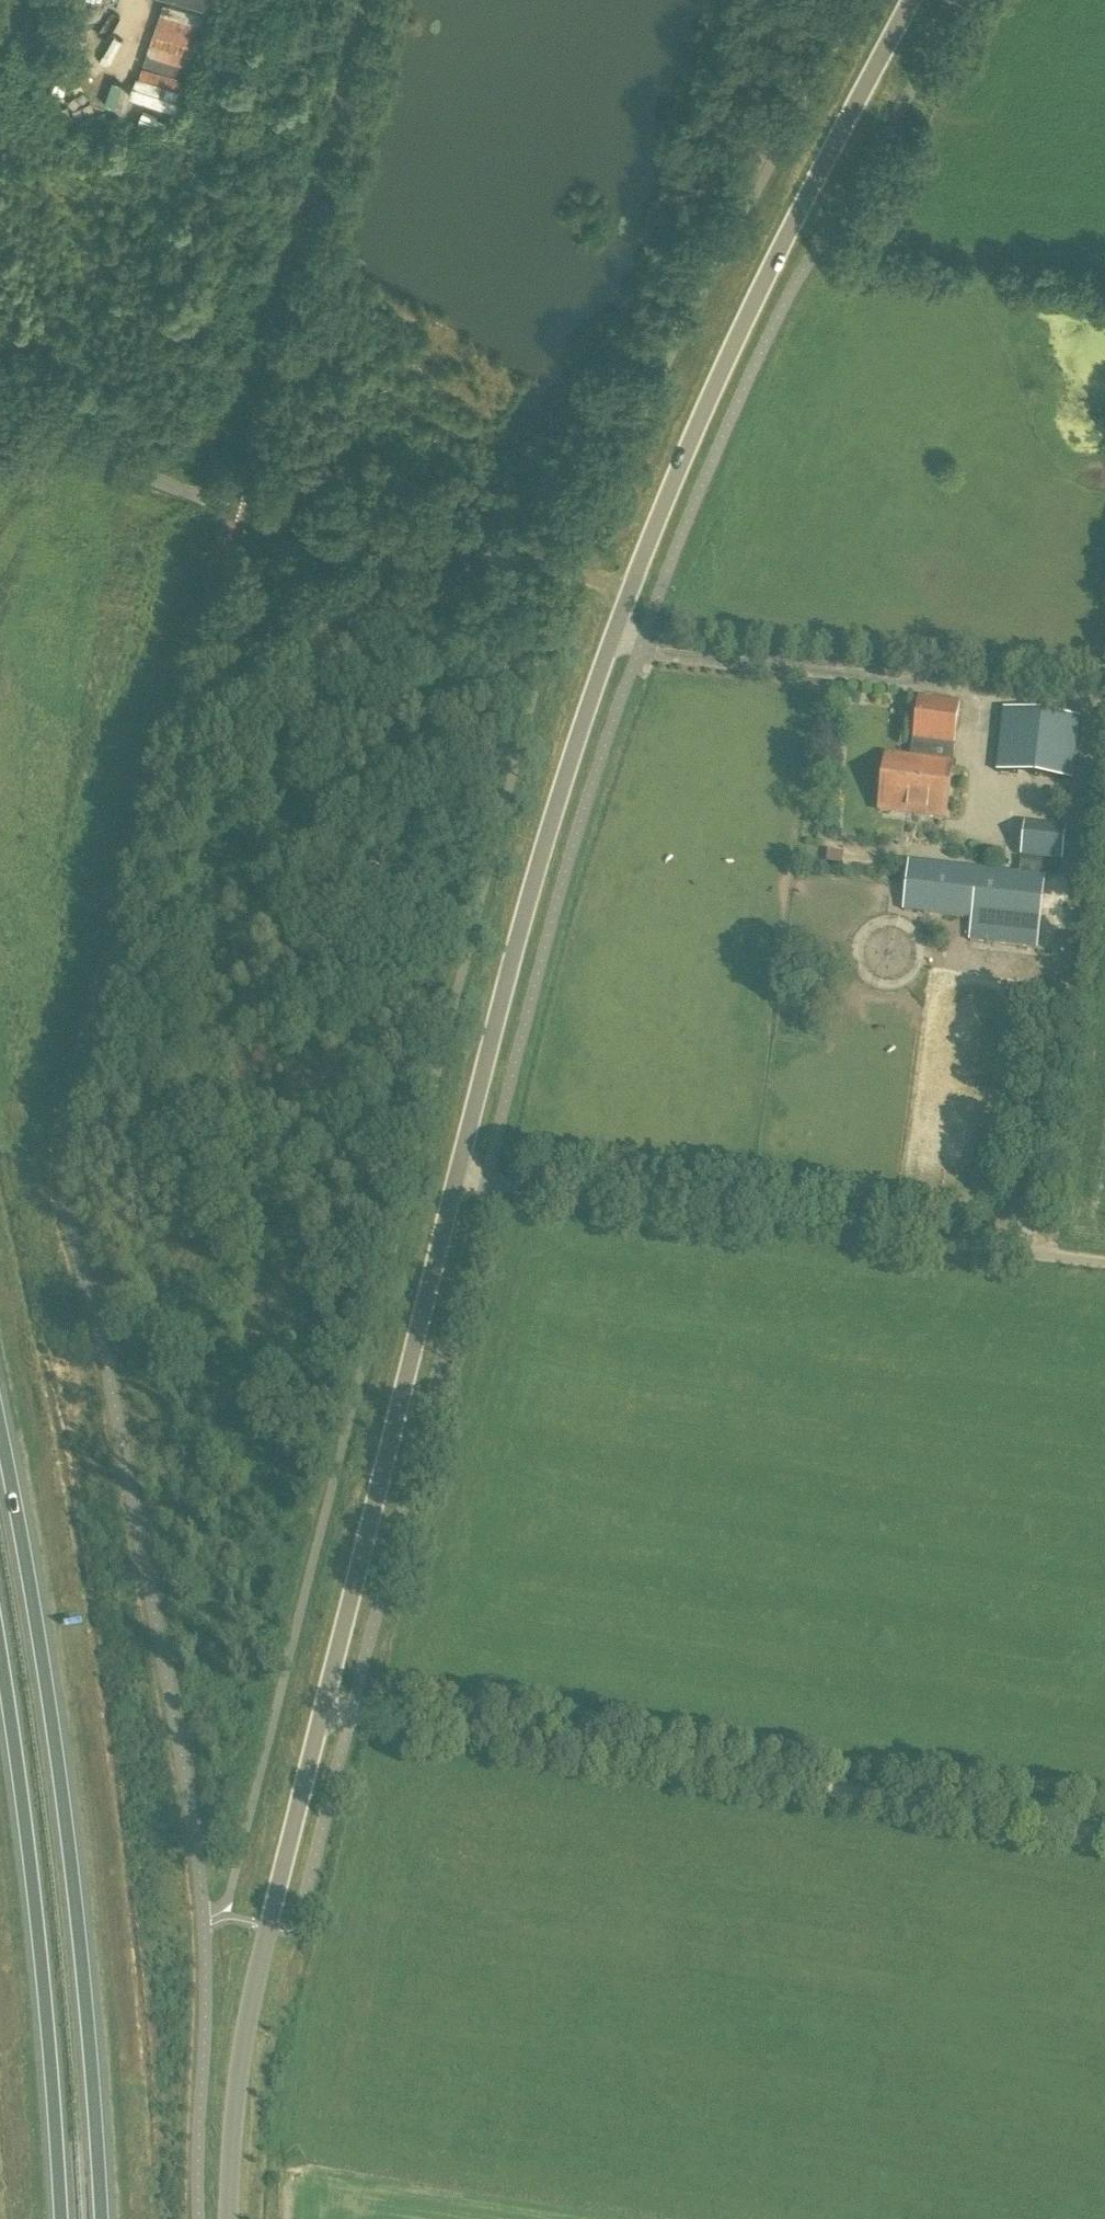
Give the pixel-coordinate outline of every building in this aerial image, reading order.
[(218,0),(183,0),(215,10),(218,0)] [(144,87),(135,109),(161,120),(170,97),(144,87)] [(952,764),(954,749),(960,701),(919,696),(913,743),(911,759),(885,756),(879,810),(946,818),(952,764)] [(1074,780),(1080,724),(1078,724),(1079,718),(1067,717),(1003,710),(996,770),(1037,775),(1074,780)] [(1064,861),(1067,827),(1026,822),(1022,856),(1020,873),(909,860),(903,911),(971,918),(969,942),(1037,949),(1046,876),(1044,876),(1046,859),(1064,861)] [(828,849),(826,861),(844,863),(845,851),(828,849)] [(1072,880),(1073,866),(1053,864),(1052,878),(1072,880)]
